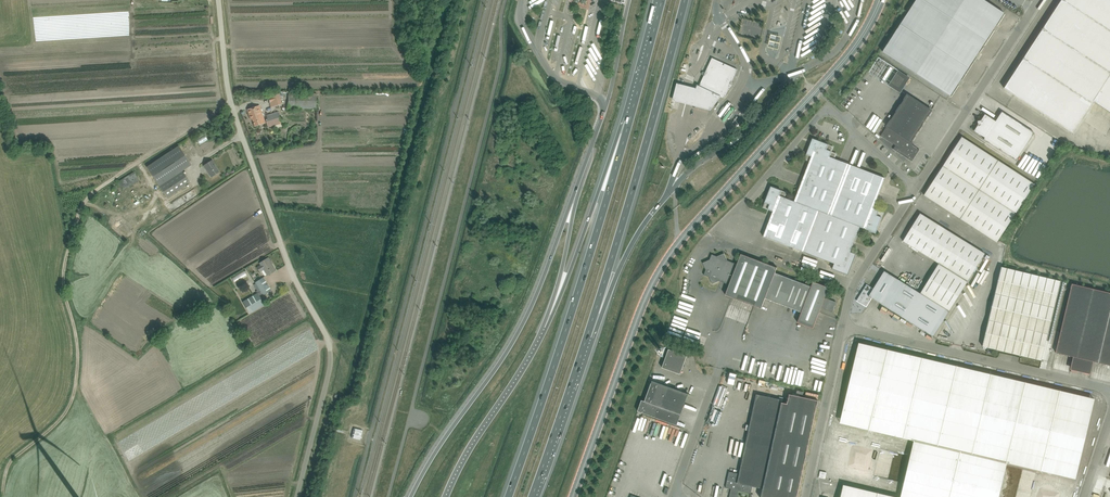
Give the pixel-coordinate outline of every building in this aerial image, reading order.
[(1004,13),(984,0),(916,0),(883,52),(950,96),(1004,13)] [(1004,88),(1073,133),(1093,101),(1109,112),(1109,0),(1062,0),(1004,88)] [(771,35),(767,48),(778,51),(781,38),(771,35)] [(705,74),(699,86),(721,96),(724,98),(737,69),(712,58),(706,72),(705,72),(705,71),(704,71),(703,71),(702,72),(702,73),(703,74),(704,74),(705,74)] [(906,76),(898,71),(889,85),(897,90),(906,76)] [(710,112),(721,96),(699,86),(696,89),(692,88),(686,86),(677,84),(673,102),(681,104),(697,108),(710,112)] [(271,107),(281,104),(278,91),(267,94),(271,107)] [(288,109),(316,109),(316,93),(288,93),(288,109)] [(907,95),(881,136),(898,148),(896,151),(912,161),(919,150),(912,145),(913,144),(913,143),(911,142),(931,111),(907,95)] [(1011,102),(1008,106),(1020,113),(1022,109),(1020,107),(1011,102)] [(252,108),(247,109),(251,120),(252,119),(255,127),(260,125),(262,124),(263,124),(262,123),(260,116),(263,116),(259,105),(252,108)] [(267,128),(281,124),(277,112),(266,115),(267,119),(265,120),(267,128)] [(980,121),(978,124),(978,125),(974,131),(985,138),(984,139),(1016,161),(1034,133),(1002,112),(996,121),(985,114),(981,121),(980,121)] [(997,243),(1035,184),(962,137),(924,195),(997,243)] [(873,209),(885,178),(834,159),(836,154),(831,152),(833,147),(818,141),(817,142),(813,140),(812,144),(811,144),(805,159),(810,161),(794,201),(784,198),(786,193),(776,189),(775,190),(771,188),(770,192),(769,192),(763,207),(773,211),(763,237),(786,245),(834,264),(832,269),(843,273),(843,272),(847,273),(849,269),(850,270),(856,254),(851,252),(860,227),(870,231),(871,230),(875,231),(876,228),(877,228),(883,212),(873,209)] [(191,165),(179,146),(147,167),(167,198),(186,186),(190,183),(182,171),(191,165)] [(211,177),(219,172),(214,165),(215,164),(212,160),(203,165),(211,177)] [(126,191),(141,180),(136,173),(121,183),(126,191)] [(140,218),(144,213),(139,209),(135,213),(140,218)] [(867,285),(857,301),(866,306),(871,298),(933,337),(985,254),(920,213),(903,241),(939,263),(920,293),(884,271),(873,289),(867,285)] [(821,308),(832,313),(834,309),(836,308),(835,306),(836,302),(825,298),(829,288),(813,282),(812,284),(806,281),(805,284),(775,273),(777,268),(741,254),(737,264),(727,260),(724,253),(717,256),(712,254),(710,260),(703,263),(706,270),(704,275),(709,277),(712,284),(719,281),(729,285),(725,295),(761,309),(765,298),(801,312),(797,323),(813,328),(821,308)] [(264,269),(267,275),(275,271),(269,262),(271,261),(268,258),(260,263),(261,265),(257,267),(260,272),(264,269)] [(1001,267),(982,346),(1041,360),(1060,281),(1001,267)] [(236,284),(249,277),(246,272),(234,278),(236,284)] [(243,302),(250,314),(265,305),(260,297),(271,290),(263,277),(259,280),(255,283),(255,284),(254,285),(257,291),(256,291),(257,293),(243,302)] [(1072,284),(1055,353),(1109,366),(1109,293),(1072,284)] [(956,318),(953,332),(959,334),(960,330),(964,330),(962,339),(965,339),(968,325),(961,323),(962,319),(956,318)] [(1007,462),(1075,479),(1094,399),(859,343),(840,423),(914,440),(901,496),(999,496),(1007,462)] [(669,349),(662,368),(680,374),(687,356),(669,349)] [(642,400),(638,411),(677,425),(688,394),(652,381),(645,401),(642,400)] [(783,400),(756,394),(739,474),(729,472),(726,488),(731,489),(729,496),(737,496),(738,491),(751,494),(752,487),(763,489),(761,496),(797,496),(818,400),(789,394),(787,404),(782,403),(783,400)] [(354,428),(352,438),(360,440),(363,430),(354,428)] [(843,485),(841,496),(895,496),(843,485)]
